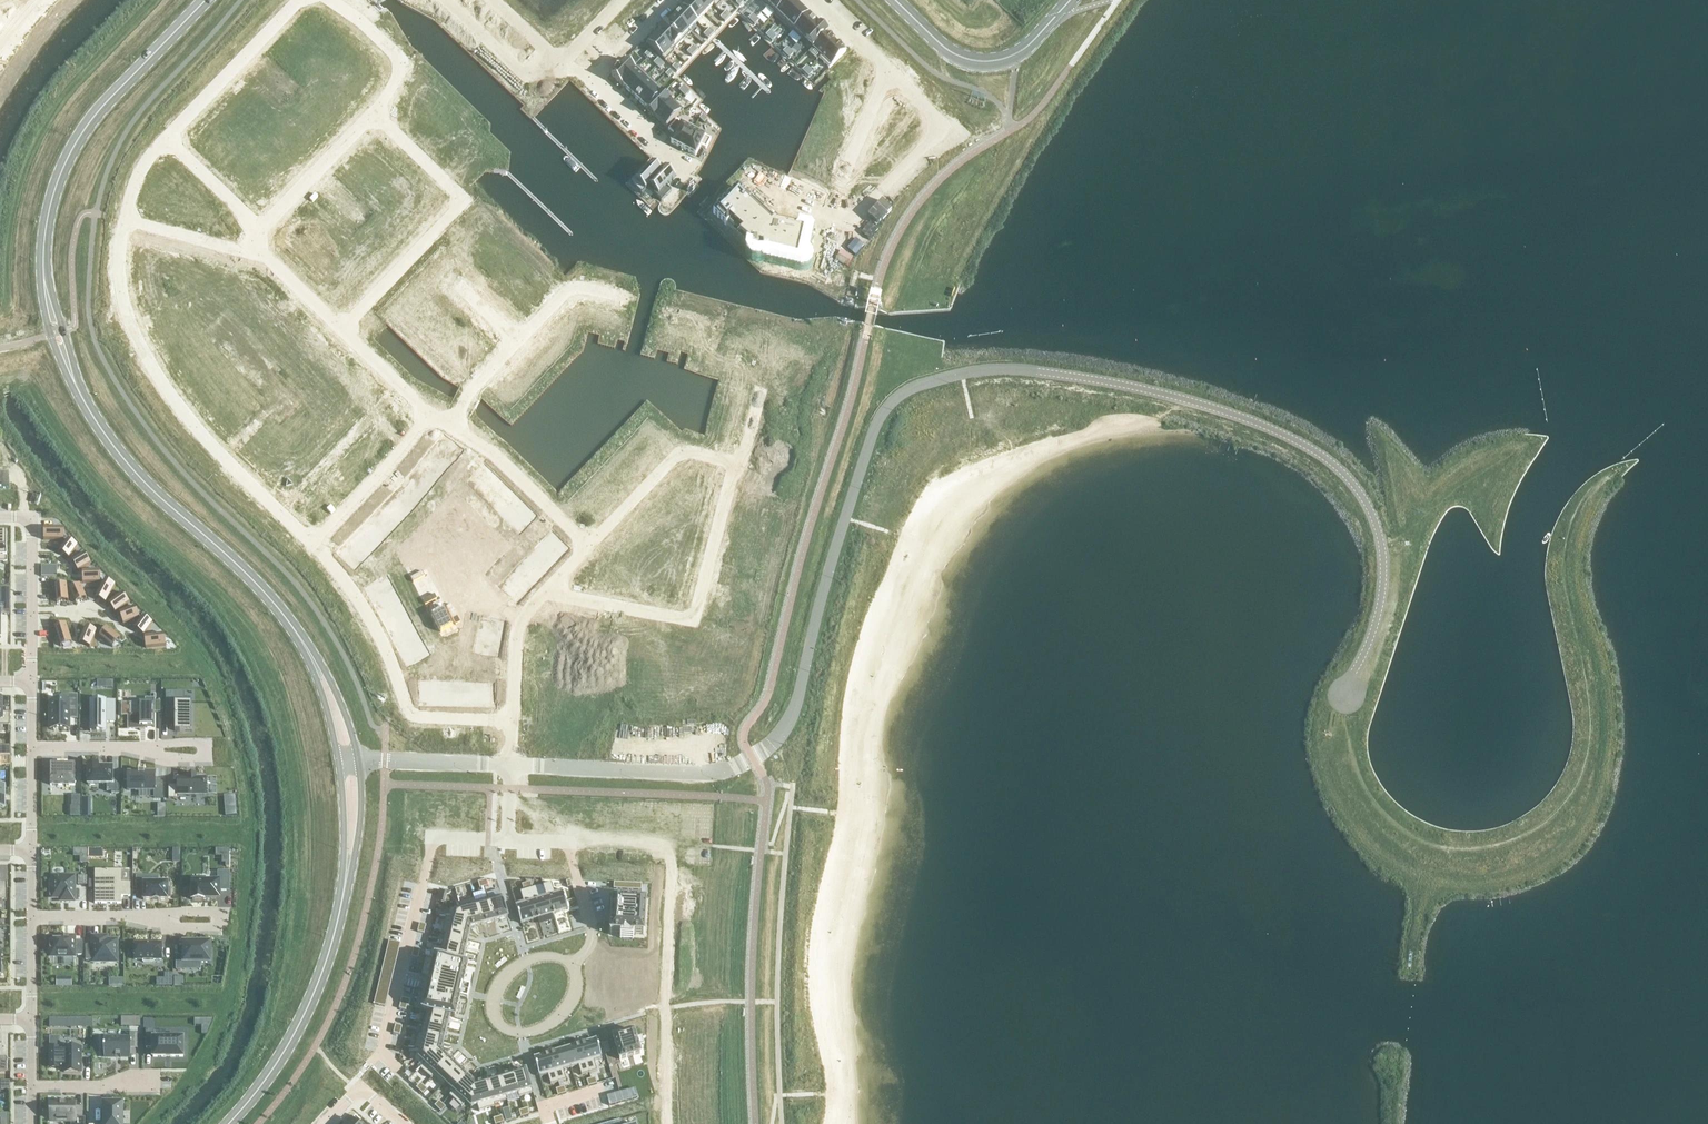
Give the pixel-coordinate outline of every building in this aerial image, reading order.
[(6,14),(17,3),(14,0),(0,0),(0,7),(6,14)] [(513,7),(519,13),(522,15),(536,0),(520,0),(513,7)] [(522,15),(531,24),(533,22),(547,7),(551,3),(548,0),(536,0),(522,15)] [(691,0),(682,9),(697,23),(705,14),(691,0)] [(691,0),(705,14),(713,6),(708,0),(691,0)] [(713,6),(716,9),(725,0),(708,0),(713,6)] [(765,8),(766,7),(773,0),(757,0),(765,8)] [(766,7),(774,15),(775,15),(777,13),(789,0),(773,0),(766,7)] [(773,16),(782,25),(799,7),(792,0),(789,0),(777,13),(775,15),(774,15),(773,16)] [(379,5),(378,4),(375,2),(373,4),(380,11),(382,8),(379,5)] [(547,7),(533,22),(541,29),(555,15),(547,7)] [(799,7),(782,25),(791,33),(792,32),(808,15),(799,7)] [(682,9),(674,18),(690,33),(691,33),(689,31),(697,23),(682,9)] [(555,15),(541,29),(549,36),(548,37),(549,37),(563,23),(563,22),(563,21),(562,22),(555,15)] [(808,15),(792,32),(800,40),(801,40),(803,39),(803,38),(817,24),(808,15)] [(666,26),(665,26),(682,42),(690,33),(674,18),(666,26)] [(549,37),(557,46),(572,30),(563,22),(563,23),(549,37)] [(817,24),(803,38),(803,39),(812,48),(827,33),(820,26),(820,27),(817,24)] [(660,33),(657,36),(673,52),(673,51),(682,42),(665,26),(659,32),(660,33)] [(827,33),(812,48),(813,48),(821,56),(822,57),(836,42),(827,33)] [(657,36),(648,45),(662,59),(665,62),(674,52),(673,51),(673,52),(657,36)] [(273,42),(265,49),(280,63),(287,55),(273,42)] [(821,56),(818,59),(829,69),(846,52),(836,42),(822,57),(821,56)] [(265,49),(258,57),(272,71),(280,63),(265,49)] [(258,57),(250,65),(265,78),(272,71),(258,57)] [(615,73),(611,76),(621,86),(637,69),(627,59),(627,60),(619,68),(614,73),(615,73)] [(637,69),(621,86),(622,86),(631,94),(647,76),(638,68),(637,69)] [(647,76),(631,94),(639,102),(653,88),(656,85),(647,76)] [(653,88),(639,102),(648,110),(647,110),(647,111),(662,96),(661,96),(661,95),(653,88)] [(662,96),(647,111),(654,117),(654,116),(658,119),(673,103),(672,103),(663,94),(661,96),(662,96)] [(839,100),(833,114),(857,124),(863,110),(839,100)] [(673,103),(658,119),(666,128),(683,111),(674,102),(672,103),(673,103)] [(833,114),(827,127),(851,138),(857,124),(833,114)] [(323,117),(316,125),(330,139),(337,131),(323,117)] [(677,121),(668,130),(675,136),(671,143),(683,150),(693,131),(695,129),(682,122),(681,124),(677,121)] [(316,125),(309,132),(323,146),(330,139),(316,125)] [(827,127),(821,141),(845,151),(851,138),(827,127)] [(693,131),(683,150),(695,156),(700,147),(706,149),(711,140),(693,131)] [(309,132),(302,139),(316,153),(323,146),(309,132)] [(372,132),(358,146),(364,152),(378,138),(372,132)] [(378,138),(364,152),(370,158),(384,144),(378,138)] [(302,139),(295,146),(309,160),(316,153),(302,139)] [(821,141),(815,155),(839,165),(845,151),(821,141)] [(384,144),(370,158),(377,165),(391,150),(384,144)] [(295,146),(288,154),(302,168),(309,160),(295,146)] [(391,150),(377,165),(384,172),(398,157),(391,150)] [(228,153),(214,167),(222,174),(236,160),(228,153)] [(288,154),(281,161),(295,175),(302,168),(288,154)] [(815,155),(809,168),(833,179),(839,165),(815,155)] [(236,160),(222,174),(229,181),(243,167),(236,160)] [(281,161),(274,168),(288,182),(295,175),(281,161)] [(639,172),(629,182),(642,194),(647,188),(665,169),(661,165),(657,169),(652,164),(642,174),(639,172)] [(243,167),(229,181),(237,188),(251,174),(243,167)] [(809,168),(803,182),(827,193),(833,179),(809,168)] [(665,169),(647,188),(661,201),(671,191),(666,186),(675,178),(665,169)] [(251,174),(237,188),(244,196),(258,181),(251,174)] [(258,181),(244,196),(251,203),(265,188),(258,181)] [(265,188),(251,203),(259,210),(273,195),(265,188)] [(738,188),(713,214),(726,226),(728,224),(751,246),(751,247),(750,247),(750,248),(750,249),(750,250),(749,250),(749,251),(749,252),(750,253),(750,254),(751,255),(751,256),(752,256),(752,257),(753,257),(754,257),(754,258),(755,258),(756,258),(757,258),(758,258),(759,258),(759,257),(760,257),(800,266),(801,266),(802,266),(803,266),(804,266),(805,265),(806,265),(806,264),(807,264),(808,263),(808,262),(808,261),(809,260),(809,259),(808,259),(808,258),(808,257),(808,256),(807,256),(807,255),(806,255),(806,254),(805,254),(804,253),(808,233),(808,232),(786,227),(786,226),(786,225),(786,224),(785,223),(785,222),(784,221),(783,220),(782,220),(781,219),(780,219),(779,219),(778,219),(778,220),(777,220),(776,220),(776,221),(775,221),(774,223),(751,201),(738,188)] [(399,205),(391,214),(406,228),(415,219),(399,205)] [(391,214),(382,223),(397,238),(406,228),(391,214)] [(318,235),(315,239),(325,248),(328,245),(318,235)] [(452,253),(437,269),(445,276),(460,261),(452,253)] [(234,262),(231,276),(244,279),(251,266),(234,262)] [(251,266),(244,279),(252,287),(261,277),(251,266)] [(437,269),(422,284),(430,292),(445,276),(437,269)] [(261,300),(270,308),(284,292),(275,284),(261,300)] [(284,292),(270,308),(278,316),(292,300),(284,292)] [(405,296),(391,310),(397,316),(411,301),(405,296)] [(585,298),(589,315),(601,318),(605,303),(588,298),(587,298),(586,298),(585,298)] [(292,300),(278,316),(286,324),(301,308),(292,300)] [(411,301),(397,316),(403,321),(417,307),(411,301)] [(417,307),(403,321),(409,327),(423,313),(417,307)] [(301,308),(286,324),(295,332),(309,316),(301,308)] [(423,313),(409,327),(415,333),(429,319),(423,313)] [(429,319),(415,333),(421,339),(435,324),(429,319)] [(439,326),(425,340),(431,346),(445,331),(439,326)] [(488,326),(482,331),(490,339),(496,333),(488,326)] [(324,332),(311,346),(319,354),(333,339),(325,331),(324,332)] [(445,331),(431,346),(437,351),(451,337),(445,331)] [(451,337),(437,351),(443,357),(457,343),(451,337)] [(333,339),(319,354),(327,361),(340,348),(341,347),(333,339)] [(457,343),(443,357),(449,363),(463,348),(457,343)] [(463,348),(449,363),(455,368),(469,354),(463,348)] [(469,354),(455,368),(461,374),(474,360),(469,354)] [(513,370),(504,379),(520,394),(529,385),(513,370)] [(504,379),(495,388),(511,403),(520,394),(504,379)] [(495,388),(486,397),(501,412),(511,403),(495,388)] [(324,403),(320,407),(325,412),(328,408),(324,403)] [(350,404),(345,409),(348,412),(353,407),(350,404)] [(223,405),(209,420),(217,428),(232,414),(223,405)] [(317,409),(313,413),(319,420),(324,415),(317,409)] [(343,411),(334,420),(335,420),(346,431),(347,432),(355,423),(343,411)] [(313,413),(309,418),(315,424),(319,420),(313,413)] [(232,414),(217,428),(226,437),(240,422),(232,414)] [(309,418),(305,422),(311,428),(315,424),(309,418)] [(335,420),(329,427),(340,438),(346,431),(335,420)] [(329,427),(323,433),(335,444),(340,438),(329,427)] [(249,431),(235,446),(243,454),(258,439),(249,431)] [(323,433),(317,439),(329,450),(335,444),(323,433)] [(443,438),(439,443),(455,457),(460,450),(444,437),(443,438)] [(317,438),(308,447),(321,459),(329,450),(317,439),(317,438)] [(258,439),(243,454),(252,462),(266,447),(258,439)] [(438,443),(433,450),(434,450),(449,463),(450,463),(455,457),(439,443),(438,443)] [(303,450),(294,459),(308,472),(317,464),(303,450)] [(433,450),(424,461),(441,474),(450,463),(449,463),(434,450),(433,450)] [(294,459),(287,467),(300,480),(308,472),(294,459)] [(424,461),(415,471),(432,485),(441,474),(424,461)] [(471,465),(465,471),(470,476),(476,470),(471,465)] [(468,482),(479,492),(493,476),(483,466),(482,468),(475,475),(469,481),(468,482)] [(287,467),(279,475),(293,489),(300,480),(287,467)] [(415,471),(406,482),(423,496),(432,485),(415,471)] [(279,475),(270,484),(284,497),(293,489),(279,475)] [(493,476),(479,492),(489,502),(504,486),(493,476)] [(403,486),(397,493),(413,507),(423,496),(406,482),(405,484),(403,486)] [(504,486),(489,502),(499,511),(514,496),(504,486)] [(671,492),(669,498),(678,500),(679,494),(671,492)] [(586,493),(580,499),(596,515),(602,509),(586,493)] [(393,496),(387,503),(403,518),(409,511),(393,496)] [(514,496),(499,511),(509,521),(524,506),(514,496)] [(387,503),(381,509),(397,524),(403,518),(387,503)] [(524,506),(509,521),(520,531),(522,529),(528,523),(534,517),(534,516),(524,506)] [(381,509),(375,515),(391,530),(397,524),(381,509)] [(375,515),(369,521),(385,536),(391,530),(375,515)] [(369,521),(363,527),(378,543),(385,536),(369,521)] [(363,527),(357,534),(372,549),(378,543),(363,527)] [(63,529),(43,529),(43,540),(63,540),(63,539),(62,540),(62,529),(64,529),(63,529)] [(357,534),(351,540),(366,555),(372,549),(357,534)] [(552,534),(546,540),(561,555),(567,549),(552,534)] [(673,538),(669,554),(692,559),(696,543),(673,538)] [(61,550),(69,556),(68,558),(69,559),(78,546),(68,539),(59,551),(60,552),(61,550)] [(351,540),(345,546),(360,561),(366,555),(351,540)] [(546,540),(540,546),(555,561),(561,555),(546,540)] [(345,546),(338,553),(339,553),(354,568),(360,561),(345,546)] [(540,546),(530,556),(545,571),(555,561),(540,546)] [(74,561),(79,570),(77,571),(78,572),(91,564),(85,554),(72,561),(72,562),(74,561)] [(605,554),(603,562),(622,567),(624,559),(605,554)] [(379,555),(376,558),(381,563),(384,560),(379,555)] [(530,556),(520,566),(536,581),(545,571),(530,556)] [(603,562),(601,570),(620,575),(622,567),(603,562)] [(41,566),(41,577),(57,577),(57,573),(57,569),(57,566),(41,566)] [(520,566),(511,576),(526,591),(536,581),(520,566)] [(601,570),(599,578),(618,583),(620,575),(601,570)] [(84,573),(84,583),(82,583),(82,584),(100,583),(100,571),(82,572),(82,573),(84,573)] [(511,576),(501,587),(516,602),(526,591),(511,576)] [(386,578),(367,588),(371,596),(390,586),(386,578)] [(599,578),(597,586),(616,590),(618,583),(599,578)] [(105,604),(115,586),(105,580),(95,598),(96,598),(97,597),(106,602),(105,603),(105,604)] [(58,601),(68,600),(68,602),(69,602),(67,584),(55,585),(57,603),(58,603),(58,601)] [(76,601),(85,597),(86,599),(87,598),(80,584),(69,589),(76,603),(77,603),(76,601)] [(390,586),(371,596),(375,604),(395,593),(390,586)] [(597,586),(595,593),(614,598),(616,590),(597,586)] [(110,603),(116,612),(114,613),(115,613),(129,603),(122,593),(108,604),(108,605),(110,603)] [(395,593),(375,604),(380,611),(399,601),(395,593)] [(399,601),(380,611),(384,619),(403,609),(399,601)] [(121,614),(124,623),(122,624),(123,625),(139,618),(135,607),(118,614),(119,614),(121,614)] [(403,609),(384,619),(387,626),(407,616),(403,609)] [(143,636),(153,624),(143,616),(134,628),(135,629),(136,627),(144,633),(143,635),(143,636)] [(407,616),(387,626),(392,634),(411,624),(407,616)] [(482,619),(480,630),(501,634),(503,623),(482,619)] [(61,645),(71,642),(71,644),(72,643),(66,624),(55,628),(61,647),(62,647),(61,645)] [(411,624),(392,634),(396,642),(415,632),(411,624)] [(81,642),(90,646),(89,647),(90,648),(97,631),(86,627),(79,643),(80,644),(81,642)] [(112,646),(118,638),(120,639),(107,627),(99,636),(113,648),(113,647),(112,646)] [(480,630),(478,641),(499,645),(501,634),(480,630)] [(415,632),(396,642),(400,649),(419,639),(415,632)] [(164,635),(144,637),(144,638),(146,638),(147,648),(145,648),(146,649),(166,646),(164,635)] [(419,639),(400,649),(404,657),(423,647),(419,639)] [(478,641),(476,652),(497,656),(499,645),(478,641)] [(423,647),(404,657),(408,665),(427,655),(423,647)] [(422,682),(421,704),(422,704),(430,704),(431,682),(422,682)] [(431,682),(430,704),(439,704),(440,683),(431,682)] [(440,683),(439,704),(448,705),(448,683),(440,683)] [(448,683),(448,705),(456,705),(457,683),(448,683)] [(457,683),(456,705),(465,705),(466,684),(457,683)] [(466,684),(465,705),(474,706),(474,684),(466,684)] [(474,684),(474,706),(482,706),(483,684),(474,684)] [(483,684),(482,706),(491,706),(492,685),(483,684)] [(166,692),(166,710),(175,710),(175,732),(192,732),(192,703),(175,703),(175,692),(166,692)] [(50,701),(50,729),(70,729),(70,719),(77,720),(77,695),(62,695),(62,701),(50,701)] [(122,702),(122,715),(129,715),(129,727),(145,727),(145,725),(155,725),(155,698),(145,698),(145,702),(122,702)] [(10,726),(10,713),(3,713),(3,700),(0,700),(0,726),(10,726)] [(90,732),(106,732),(106,722),(114,722),(114,702),(90,702),(90,732)] [(9,756),(9,746),(0,746),(0,756),(9,756)] [(50,786),(75,786),(75,765),(50,765),(50,786)] [(86,768),(86,777),(88,777),(88,785),(107,785),(107,792),(112,792),(112,794),(119,794),(119,781),(112,781),(112,768),(98,768),(98,766),(88,766),(88,768),(86,768)] [(143,771),(143,773),(140,773),(140,771),(139,771),(139,773),(128,773),(128,791),(154,791),(154,798),(164,798),(164,782),(155,782),(155,773),(145,773),(145,771),(143,771)] [(178,786),(168,786),(168,799),(175,799),(175,794),(178,794),(178,795),(206,795),(206,778),(196,778),(196,776),(188,776),(188,778),(178,778),(178,786)] [(71,796),(71,806),(81,806),(81,796),(71,796)] [(154,804),(154,818),(165,818),(165,804),(154,804)] [(104,850),(88,850),(88,859),(104,859),(104,850)] [(95,904),(121,904),(121,897),(130,897),(130,870),(95,870),(95,904)] [(193,901),(204,901),(204,899),(219,899),(219,891),(229,891),(229,872),(218,872),(218,882),(193,882),(193,888),(190,888),(190,898),(193,898),(193,901)] [(52,898),(61,898),(61,902),(75,902),(75,876),(52,876),(52,887),(50,887),(50,896),(52,896),(52,898)] [(87,877),(78,877),(78,885),(87,885),(87,877)] [(168,883),(159,883),(145,883),(145,877),(137,877),(137,893),(144,893),(144,901),(168,901),(168,898),(170,898),(170,889),(168,889),(168,883)] [(547,898),(552,914),(567,910),(568,910),(563,893),(562,893),(555,895),(551,883),(543,886),(547,898)] [(528,890),(537,919),(552,914),(547,898),(540,900),(536,888),(528,890)] [(537,919),(528,890),(520,892),(524,905),(517,907),(516,907),(521,924),(522,924),(522,923),(537,919)] [(508,918),(502,899),(489,903),(494,922),(508,918)] [(482,926),(476,907),(474,900),(459,905),(461,911),(454,913),(471,929),(482,926)] [(612,901),(612,910),(612,911),(611,922),(611,924),(611,932),(610,932),(610,934),(611,934),(620,934),(622,934),(633,935),(634,935),(643,935),(643,936),(644,936),(644,934),(644,926),(645,926),(645,924),(644,924),(645,913),(645,912),(646,903),(646,902),(645,902),(636,902),(636,901),(635,901),(635,902),(624,901),(622,901),(613,900),(612,900),(612,901)] [(494,922),(489,903),(476,907),(482,926),(494,922)] [(468,940),(471,929),(454,913),(452,920),(446,918),(442,934),(449,935),(468,940)] [(446,948),(465,952),(468,940),(449,935),(446,948)] [(75,937),(62,937),(62,941),(50,941),(50,957),(75,957),(75,956),(82,956),(82,942),(75,942),(75,937)] [(107,941),(107,937),(92,937),(92,946),(86,946),(86,961),(92,961),(92,962),(117,962),(117,941),(107,941)] [(401,944),(389,941),(387,947),(386,952),(385,956),(383,968),(381,973),(380,977),(377,989),(376,994),(375,998),(374,1005),(386,1007),(401,944)] [(154,963),(154,960),(162,960),(162,943),(135,943),(135,960),(143,960),(143,963),(154,963)] [(183,964),(201,964),(210,964),(210,943),(183,943),(183,956),(176,956),(176,970),(183,970),(183,964)] [(465,952),(446,948),(443,959),(443,960),(462,965),(462,964),(465,952)] [(435,958),(429,984),(422,1011),(430,1013),(430,1012),(450,1017),(455,1019),(461,992),(468,965),(462,964),(462,965),(443,960),(443,959),(435,958)] [(165,978),(156,978),(156,987),(172,987),(172,974),(164,974),(165,978)] [(174,979),(174,987),(184,987),(184,979),(174,979)] [(450,1017),(430,1012),(430,1013),(427,1024),(447,1029),(450,1017)] [(212,1019),(194,1019),(194,1026),(201,1026),(202,1035),(206,1035),(212,1019)] [(427,1024),(425,1037),(444,1041),(447,1029),(427,1024)] [(621,1034),(613,1037),(614,1039),(615,1041),(614,1041),(616,1047),(616,1046),(617,1049),(618,1054),(619,1054),(619,1057),(620,1059),(622,1059),(622,1058),(624,1057),(624,1058),(628,1057),(628,1056),(632,1055),(636,1054),(638,1053),(638,1054),(640,1053),(640,1052),(638,1048),(639,1048),(638,1044),(637,1044),(636,1040),(635,1036),(634,1032),(634,1030),(632,1031),(629,1032),(625,1033),(621,1034)] [(146,1031),(146,1048),(153,1048),(153,1057),(183,1057),(183,1038),(154,1038),(154,1031),(146,1031)] [(130,1033),(130,1039),(105,1039),(105,1047),(104,1047),(104,1049),(105,1049),(105,1057),(130,1057),(130,1044),(138,1044),(138,1033),(130,1033)] [(421,1052),(419,1059),(441,1052),(444,1041),(425,1037),(418,1035),(414,1051),(421,1052)] [(59,1038),(50,1038),(50,1066),(64,1066),(64,1073),(81,1073),(81,1049),(64,1048),(64,1050),(59,1050),(59,1038)] [(596,1040),(580,1045),(589,1074),(597,1071),(593,1059),(601,1057),(596,1040)] [(565,1049),(570,1066),(578,1063),(581,1076),(589,1074),(580,1045),(565,1049)] [(570,1066),(565,1049),(550,1054),(555,1070),(558,1083),(566,1080),(562,1068),(570,1066)] [(450,1060),(441,1052),(419,1059),(424,1064),(420,1069),(431,1080),(436,1075),(450,1060)] [(539,1075),(547,1073),(551,1085),(558,1083),(555,1070),(550,1054),(535,1058),(534,1058),(539,1075),(540,1075),(539,1075)] [(450,1060),(436,1075),(445,1083),(459,1069),(450,1060)] [(459,1069),(445,1083),(454,1092),(468,1078),(459,1069)] [(532,1090),(526,1070),(513,1074),(518,1094),(532,1090)] [(518,1094),(513,1074),(500,1078),(506,1097),(518,1094)] [(454,1092),(471,1108),(476,1085),(468,1078),(454,1092)] [(506,1097),(500,1078),(487,1082),(493,1101),(506,1097)] [(471,1108),(493,1101),(487,1082),(476,1085),(471,1108)] [(630,1100),(627,1091),(621,1093),(623,1102),(630,1100)] [(50,1121),(71,1121),(71,1123),(85,1123),(85,1118),(76,1118),(76,1104),(50,1104),(50,1121)] [(122,1104),(104,1104),(104,1123),(122,1123),(122,1104)] [(8,1114),(0,1114),(0,1121),(0,1123),(8,1123),(8,1114)]
